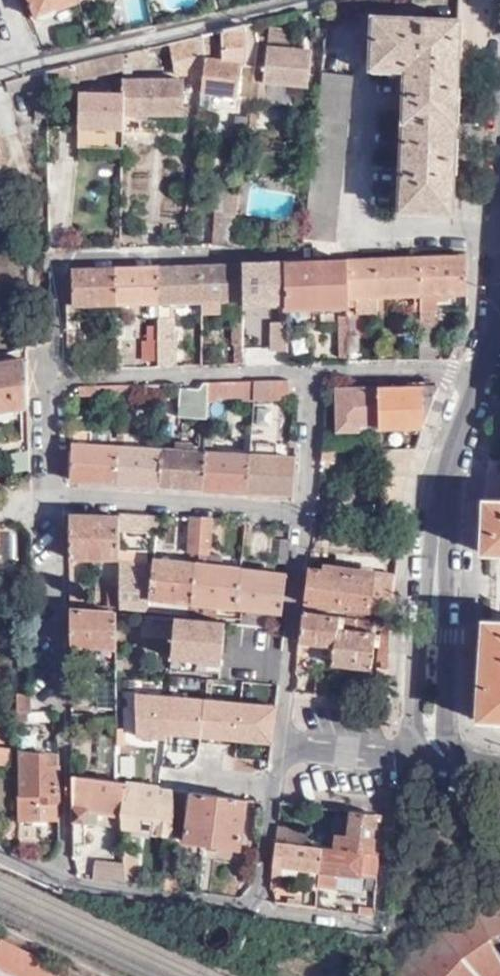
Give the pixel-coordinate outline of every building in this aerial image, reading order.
[(73,6),(71,0),(27,0),(33,19),(73,6)] [(459,23),(372,19),(370,71),(393,72),(408,72),(404,139),(401,210),(450,213),(459,23)] [(202,73),(197,105),(237,110),(240,96),(237,95),(241,68),(254,70),(258,45),(257,36),(254,23),(222,31),(218,60),(213,59),(208,34),(201,35),(204,58),(202,73)] [(258,45),(254,70),(250,100),(263,101),(265,80),(308,84),(311,49),(292,47),(293,29),(268,26),(267,36),(257,36),(258,45)] [(201,35),(168,43),(175,74),(202,73),(204,58),(201,35)] [(45,71),(45,85),(45,98),(78,100),(78,99),(77,81),(75,64),(45,71)] [(352,75),(321,72),(303,237),(333,240),(352,75)] [(122,99),(121,128),(138,127),(138,112),(182,112),(183,80),(122,79),(122,99)] [(78,99),(78,100),(77,146),(121,147),(121,128),(122,99),(78,99)] [(219,189),(213,245),(230,245),(238,191),(219,189)] [(466,294),(463,257),(416,259),(418,295),(466,294)] [(416,259),(373,260),(374,297),(418,295),(416,259)] [(373,260),(347,261),(348,296),(353,296),(353,311),(367,311),(367,321),(375,322),(374,297),(373,260)] [(347,261),(311,262),(284,263),(285,299),(286,308),(348,308),(348,296),(347,261)] [(285,299),(284,263),(240,264),(241,299),(285,299)] [(241,299),(240,264),(198,266),(199,300),(200,314),(231,315),(232,352),(235,352),(236,365),(244,365),(241,299)] [(199,300),(198,266),(160,267),(161,302),(162,318),(177,318),(176,301),(199,300)] [(113,268),(114,303),(161,302),(160,267),(113,268)] [(65,279),(65,304),(114,303),(113,268),(74,269),(68,273),(65,279)] [(287,329),(286,308),(273,308),(273,329),(287,329)] [(351,359),(349,316),(340,316),(341,358),(351,359)] [(434,316),(418,316),(420,361),(435,361),(434,316)] [(146,337),(147,367),(163,367),(163,363),(162,318),(153,318),(154,328),(150,327),(150,337),(146,337)] [(177,318),(162,318),(163,363),(180,363),(177,318)] [(287,329),(273,329),(273,352),(288,352),(287,329)] [(26,362),(0,367),(0,409),(27,404),(26,362)] [(286,401),(286,380),(251,381),(251,398),(251,403),(286,401)] [(225,382),(225,399),(239,398),(239,381),(225,382)] [(251,398),(251,381),(239,381),(239,398),(251,398)] [(161,397),(159,419),(206,420),(206,399),(206,388),(178,388),(172,382),(161,383),(161,397)] [(206,388),(206,399),(225,399),(225,382),(206,382),(206,388)] [(118,384),(118,396),(132,396),(131,383),(118,384)] [(144,396),(161,397),(161,383),(144,383),(144,396)] [(118,384),(77,385),(77,396),(118,396),(118,384)] [(357,421),(379,421),(379,388),(341,387),(340,431),(357,431),(357,421)] [(379,429),(423,430),(439,388),(379,388),(379,421),(379,429)] [(87,431),(67,430),(66,444),(69,444),(68,479),(118,482),(120,447),(87,445),(87,431)] [(324,430),(320,459),(337,461),(340,431),(324,430)] [(120,447),(118,482),(155,485),(157,450),(120,447)] [(157,450),(155,485),(203,489),(204,454),(157,450)] [(204,454),(203,489),(247,492),(249,457),(204,454)] [(295,460),(249,457),(247,492),(293,495),(295,460)] [(482,501),(480,553),(499,554),(499,501),(482,501)] [(149,514),(127,512),(127,523),(148,525),(149,514)] [(118,558),(118,515),(68,514),(68,558),(118,558)] [(187,553),(197,554),(207,555),(210,520),(190,518),(187,553)] [(287,563),(287,540),(267,541),(267,563),(287,563)] [(153,566),(152,579),(150,600),(193,605),(197,564),(153,558),(153,566)] [(148,566),(118,563),(118,577),(152,579),(153,566),(148,566)] [(193,605),(237,610),(241,570),(197,564),(193,605)] [(393,616),(396,574),(372,571),(371,577),(308,568),(303,603),(393,616)] [(237,610),(282,616),(285,576),(241,570),(237,610)] [(152,579),(118,577),(118,609),(149,612),(150,600),(152,579)] [(96,596),(68,594),(68,604),(95,607),(96,596)] [(116,614),(68,609),(69,644),(116,649),(116,614)] [(389,682),(392,624),(301,613),(298,640),(333,644),(331,658),(331,664),(371,668),(375,630),(381,630),(377,680),(389,682)] [(172,641),(174,619),(140,616),(138,637),(172,641)] [(174,619),(172,641),(170,669),(220,674),(225,625),(174,619)] [(483,622),(480,664),(477,719),(499,721),(499,623),(483,622)] [(333,644),(298,640),(296,653),(331,658),(333,644)] [(315,693),(327,695),(329,678),(317,676),(315,693)] [(31,711),(31,695),(15,695),(15,711),(31,711)] [(270,749),(272,706),(132,699),(130,743),(270,749)] [(0,747),(0,764),(6,765),(8,748),(0,747)] [(38,803),(56,803),(56,756),(20,751),(20,796),(37,796),(38,803)] [(162,769),(159,788),(173,790),(247,802),(255,803),(257,785),(162,769)] [(125,783),(117,781),(70,773),(71,845),(84,845),(85,822),(95,822),(95,812),(125,816),(125,783)] [(159,788),(125,783),(125,816),(125,826),(125,830),(173,838),(173,805),(173,790),(159,788)] [(247,802),(173,790),(173,805),(192,809),(186,842),(239,851),(247,802)] [(362,851),(372,852),(378,853),(378,840),(380,815),(350,811),(349,811),(346,833),(334,832),(333,847),(362,851)] [(95,822),(125,826),(125,816),(95,812),(95,822)] [(274,839),(283,840),(286,826),(276,824),(274,839)] [(283,840),(306,843),(308,829),(286,826),(283,840)] [(269,883),(280,884),(281,874),(309,878),(308,886),(317,888),(317,884),(318,871),(319,849),(274,843),(269,883)] [(376,877),(378,853),(372,852),(362,851),(361,854),(319,849),(318,871),(317,884),(336,887),(338,874),(358,877),(358,875),(376,877)] [(132,854),(125,853),(125,862),(125,884),(142,883),(142,860),(132,859),(132,854)] [(125,884),(125,862),(95,858),(92,879),(125,884)] [(173,890),(173,875),(162,874),(162,889),(173,890)] [(336,887),(357,889),(358,877),(338,874),(336,887)] [(173,890),(183,892),(183,877),(173,875),(173,890)] [(467,893),(428,919),(399,951),(385,975),(499,975),(499,880),(467,893)] [(374,915),(374,907),(360,905),(360,913),(374,915)] [(0,937),(0,968),(17,975),(61,975),(62,965),(0,937)] [(61,975),(87,975),(62,965),(61,975)]
